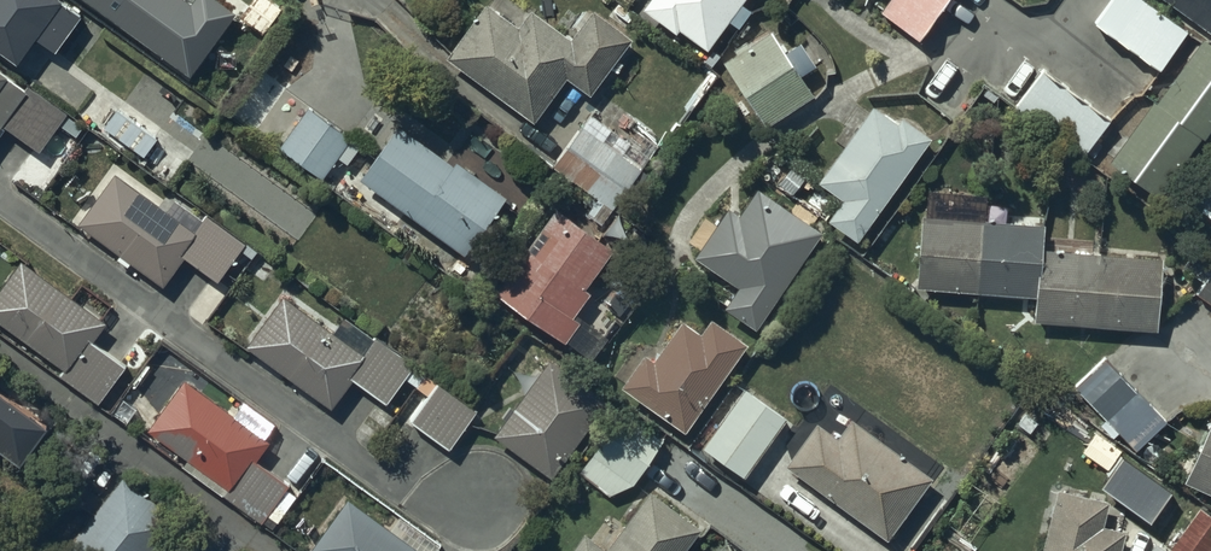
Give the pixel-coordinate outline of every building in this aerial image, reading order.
[(15,58),(34,32),(54,47),(71,25),(79,32),(89,18),(64,0),(0,0),(0,47),(15,58)] [(190,77),(239,11),(225,0),(86,0),(190,77)] [(277,0),(248,0),(239,11),(263,29),(282,4),(277,0)] [(444,54),(533,119),(566,75),(590,92),(633,35),(592,5),(570,33),(530,3),(517,21),(489,0),(484,0),(444,54)] [(641,3),(676,29),(679,25),(707,46),(729,16),(738,23),(750,8),(741,1),(741,0),(643,0),(641,3)] [(880,8),(919,37),(946,0),(886,0),(880,8)] [(1094,19),(1162,66),(1189,28),(1149,0),(1107,0),(1094,19)] [(1210,30),(1210,0),(1170,0),(1210,30)] [(735,50),(722,58),(764,123),(814,90),(802,72),(816,63),(800,38),(785,48),(771,26),(749,40),(746,36),(732,45),(735,50)] [(1108,157),(1157,192),(1202,133),(1204,135),(1210,126),(1210,39),(1204,33),(1108,157)] [(1113,114),(1043,66),(1015,106),(1085,154),(1113,114)] [(0,67),(0,128),(3,124),(39,151),(71,109),(31,80),(26,87),(0,67)] [(873,99),(818,177),(841,195),(826,216),(856,238),(932,133),(901,111),(897,117),(873,99)] [(118,104),(103,124),(142,154),(157,134),(118,104)] [(361,142),(308,105),(278,144),(322,176),(337,154),(347,161),(361,142)] [(396,120),(358,174),(464,251),(506,191),(455,155),(453,160),(396,120)] [(582,123),(553,163),(614,207),(643,167),(582,123)] [(116,170),(78,220),(162,283),(184,254),(216,278),(245,240),(206,211),(202,216),(170,192),(161,204),(116,170)] [(728,202),(694,252),(738,282),(723,302),(756,325),(757,323),(767,330),(773,320),(763,314),(823,227),(757,182),(738,209),(728,202)] [(1199,198),(1204,201),(1199,208),(1210,216),(1210,182),(1199,198)] [(554,200),(491,285),(591,359),(611,332),(604,327),(615,313),(587,293),(591,288),(585,284),(614,244),(554,200)] [(1045,218),(921,212),(917,285),(1036,292),(1035,318),(1157,325),(1161,253),(1043,245),(1045,218)] [(20,256),(0,283),(0,319),(62,365),(57,372),(99,403),(127,364),(91,338),(105,319),(20,256)] [(1195,289),(1210,301),(1210,267),(1195,289)] [(416,385),(427,370),(345,313),(334,328),(283,292),(245,343),(333,405),(352,377),(387,401),(403,376),(416,385)] [(647,344),(621,380),(685,427),(748,339),(711,313),(700,328),(681,315),(655,351),(647,344)] [(551,354),(493,432),(551,475),(609,398),(551,354)] [(1108,356),(1076,385),(1135,448),(1167,419),(1108,356)] [(269,437),(183,375),(147,426),(186,455),(180,463),(272,529),(297,494),(284,485),(287,481),(255,458),(269,437)] [(745,384),(701,443),(744,475),(788,416),(745,384)] [(618,400),(571,463),(610,495),(632,481),(666,437),(618,400)] [(784,461),(885,537),(932,475),(851,413),(836,433),(816,417),(784,461)] [(1183,478),(1210,490),(1210,416),(1183,478)] [(180,514),(123,471),(60,550),(152,550),(180,514)] [(1210,548),(1210,525),(1146,479),(1128,506),(1133,510),(1129,515),(1158,536),(1155,540),(1172,550),(1209,550),(1210,548)] [(1058,485),(1041,550),(1122,550),(1128,527),(1104,521),(1109,498),(1058,485)] [(563,550),(683,550),(702,526),(650,487),(609,541),(584,523),(563,550)] [(347,494),(310,544),(319,550),(435,550),(441,543),(401,514),(391,527),(347,494)] [(1155,540),(1147,550),(1172,550),(1155,540)]
